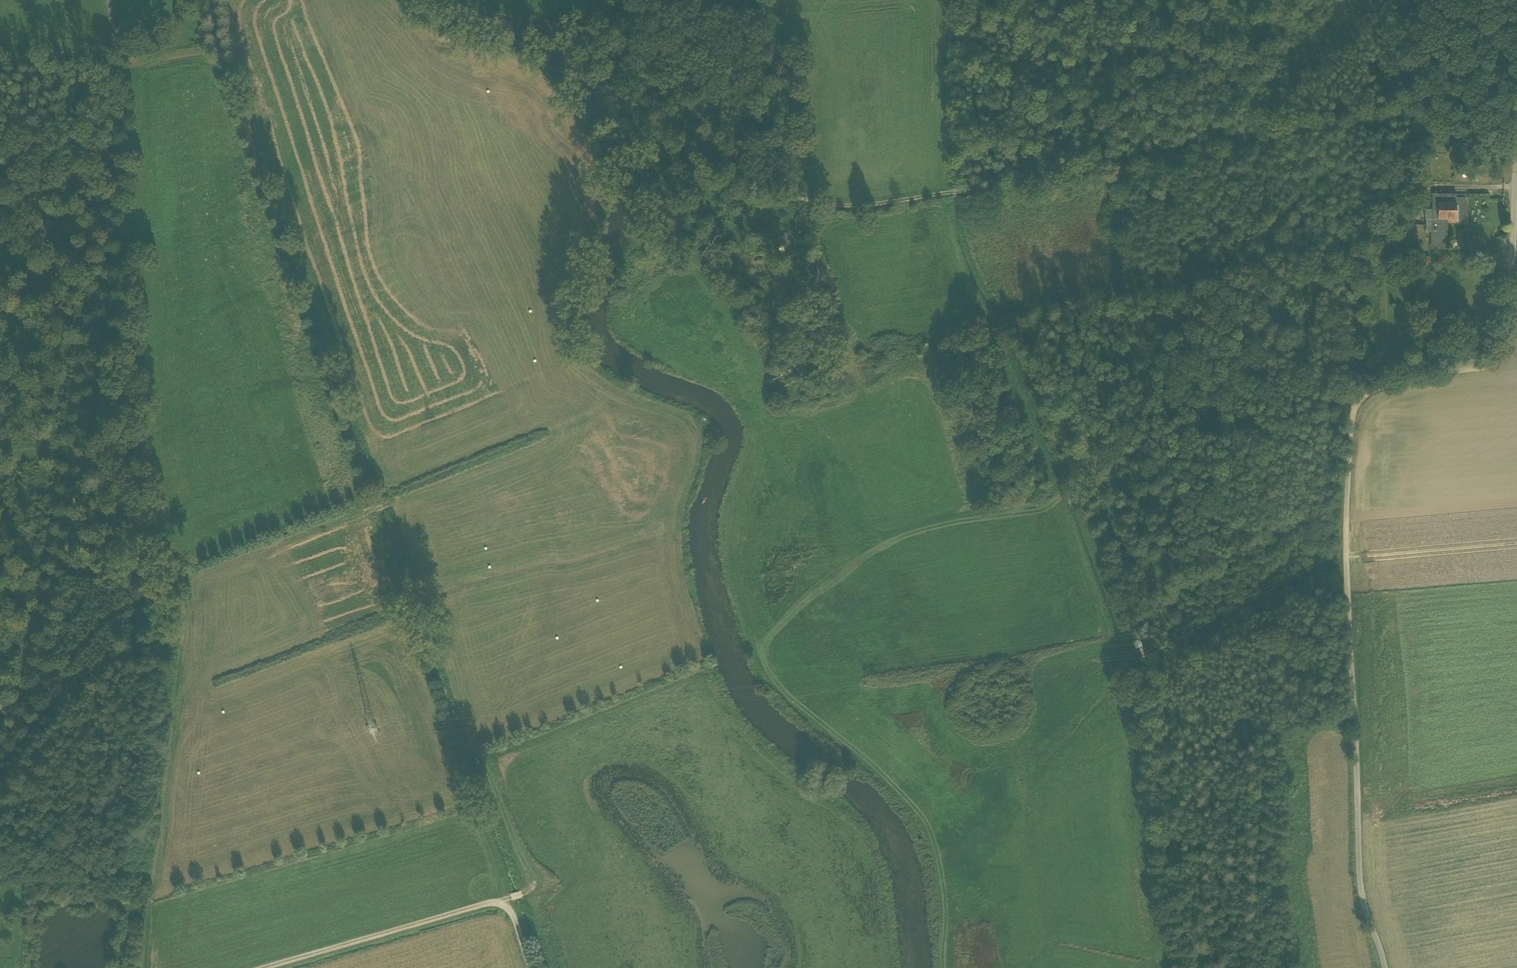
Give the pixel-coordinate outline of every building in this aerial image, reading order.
[(1419,182),(1428,182),(1429,166),(1420,165),(1419,182)] [(1433,249),(1447,250),(1447,222),(1450,222),(1455,222),(1455,220),(1456,220),(1456,205),(1462,205),(1462,198),(1456,198),(1456,195),(1439,195),(1439,194),(1432,194),(1432,210),(1432,219),(1438,219),(1438,232),(1431,232),(1431,241),(1431,244),(1434,244),(1433,249)] [(1455,220),(1455,222),(1468,222),(1468,205),(1466,205),(1462,205),(1456,205),(1456,220),(1455,220)] [(1405,220),(1412,221),(1413,215),(1411,215),(1412,209),(1406,208),(1405,220)] [(1431,232),(1438,232),(1438,219),(1432,219),(1426,219),(1426,232),(1431,232)] [(1458,249),(1467,249),(1467,236),(1464,236),(1465,231),(1458,232),(1458,240),(1459,240),(1458,249)] [(785,241),(786,245),(797,242),(793,232),(783,236),(782,234),(774,236),(776,244),(785,241)] [(1413,263),(1413,266),(1430,265),(1429,260),(1429,257),(1414,257),(1413,254),(1407,254),(1407,263),(1413,263)] [(1463,340),(1464,345),(1465,345),(1479,342),(1476,326),(1466,328),(1468,336),(1463,337),(1463,340)] [(1454,342),(1457,357),(1467,355),(1465,345),(1464,345),(1463,340),(1454,342)]
